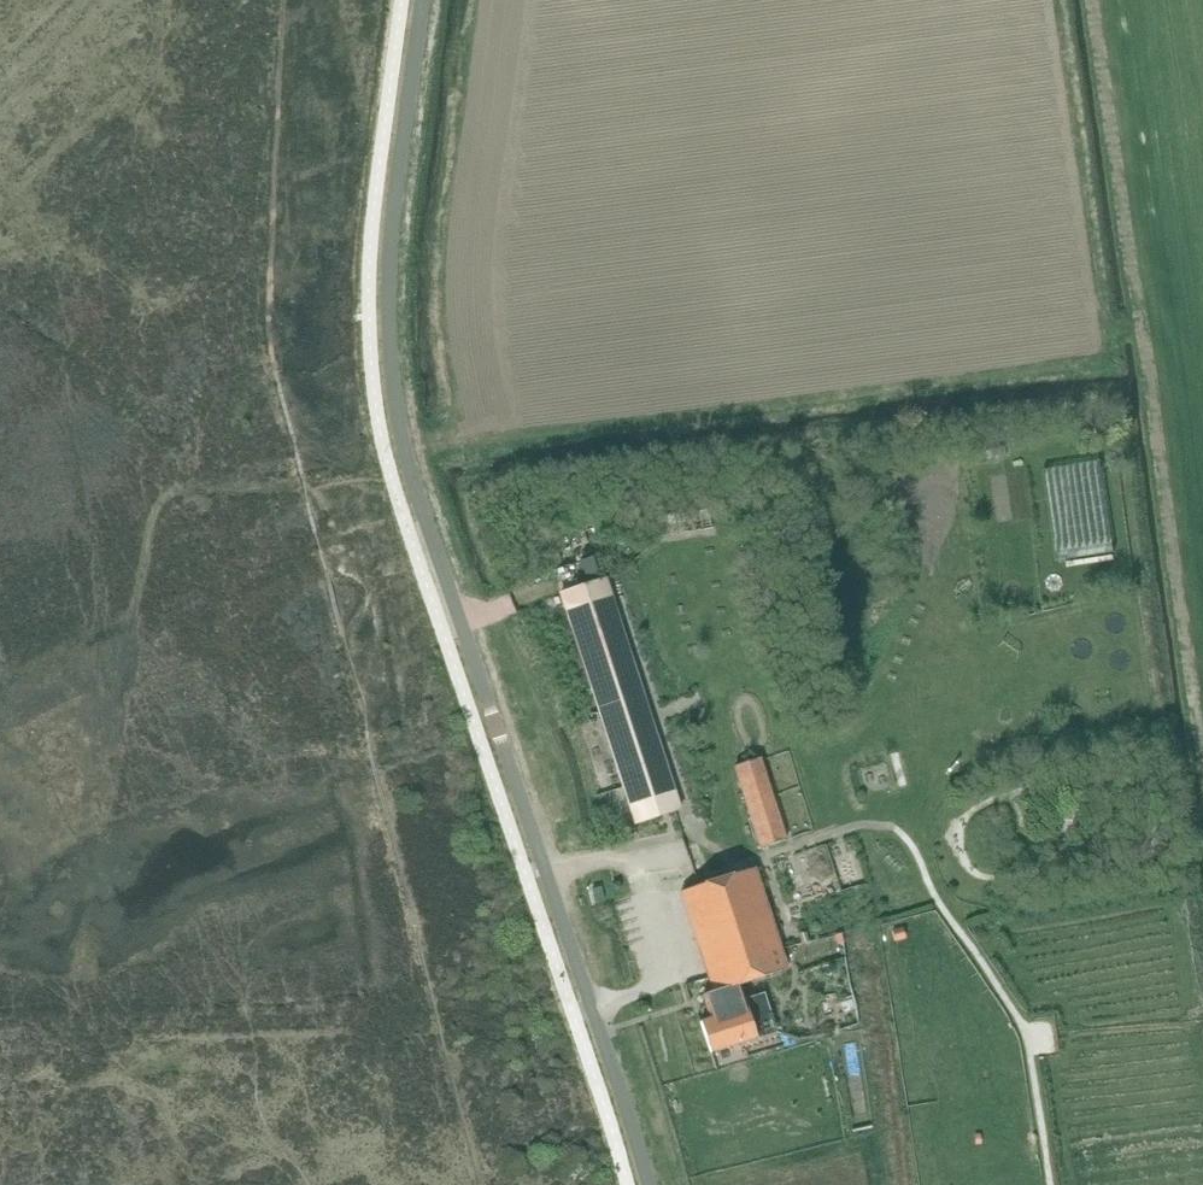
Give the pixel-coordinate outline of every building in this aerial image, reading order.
[(625,791),(635,823),(662,814),(680,809),(674,791),(641,686),(606,581),(561,595),(608,741),(625,791)] [(762,759),(734,767),(760,849),(772,844),(787,840),(762,759)] [(713,994),(720,992),(740,986),(788,971),(769,909),(756,868),(741,873),(681,892),(713,993),(713,994)] [(856,881),(852,870),(837,876),(840,886),(856,881)] [(757,1038),(740,986),(720,992),(713,994),(713,993),(703,996),(711,1020),(700,1023),(709,1053),(757,1038)]
